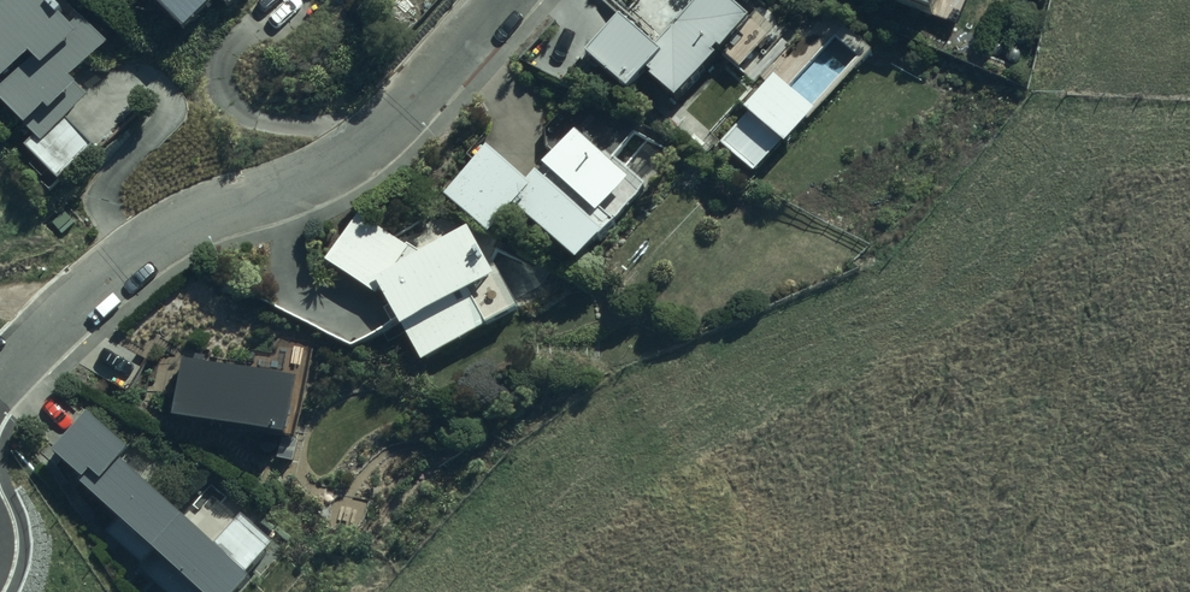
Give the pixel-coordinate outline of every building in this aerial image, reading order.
[(36,0),(19,0),(0,17),(0,130),(59,196),(98,160),(68,126),(90,107),(74,89),(111,56),(75,16),(61,28),(36,0)] [(137,1),(195,64),(265,0),(138,0),(137,1)] [(623,0),(615,0),(583,31),(629,79),(646,63),(675,93),(753,20),(733,0),(688,0),(654,32),(623,0)] [(931,16),(936,0),(883,0),(931,16)] [(816,119),(774,79),(717,141),(759,180),(816,119)] [(580,151),(539,189),(601,254),(642,216),(580,151)] [(522,204),(483,163),(443,201),(491,251),(512,231),(574,296),(602,270),(531,196),(522,204)] [(360,222),(326,268),(384,309),(416,375),(518,327),(481,248),(430,272),(360,222)] [(181,353),(174,403),(287,419),(295,370),(181,353)] [(258,566),(89,397),(42,442),(192,591),(232,591),(258,566)]
